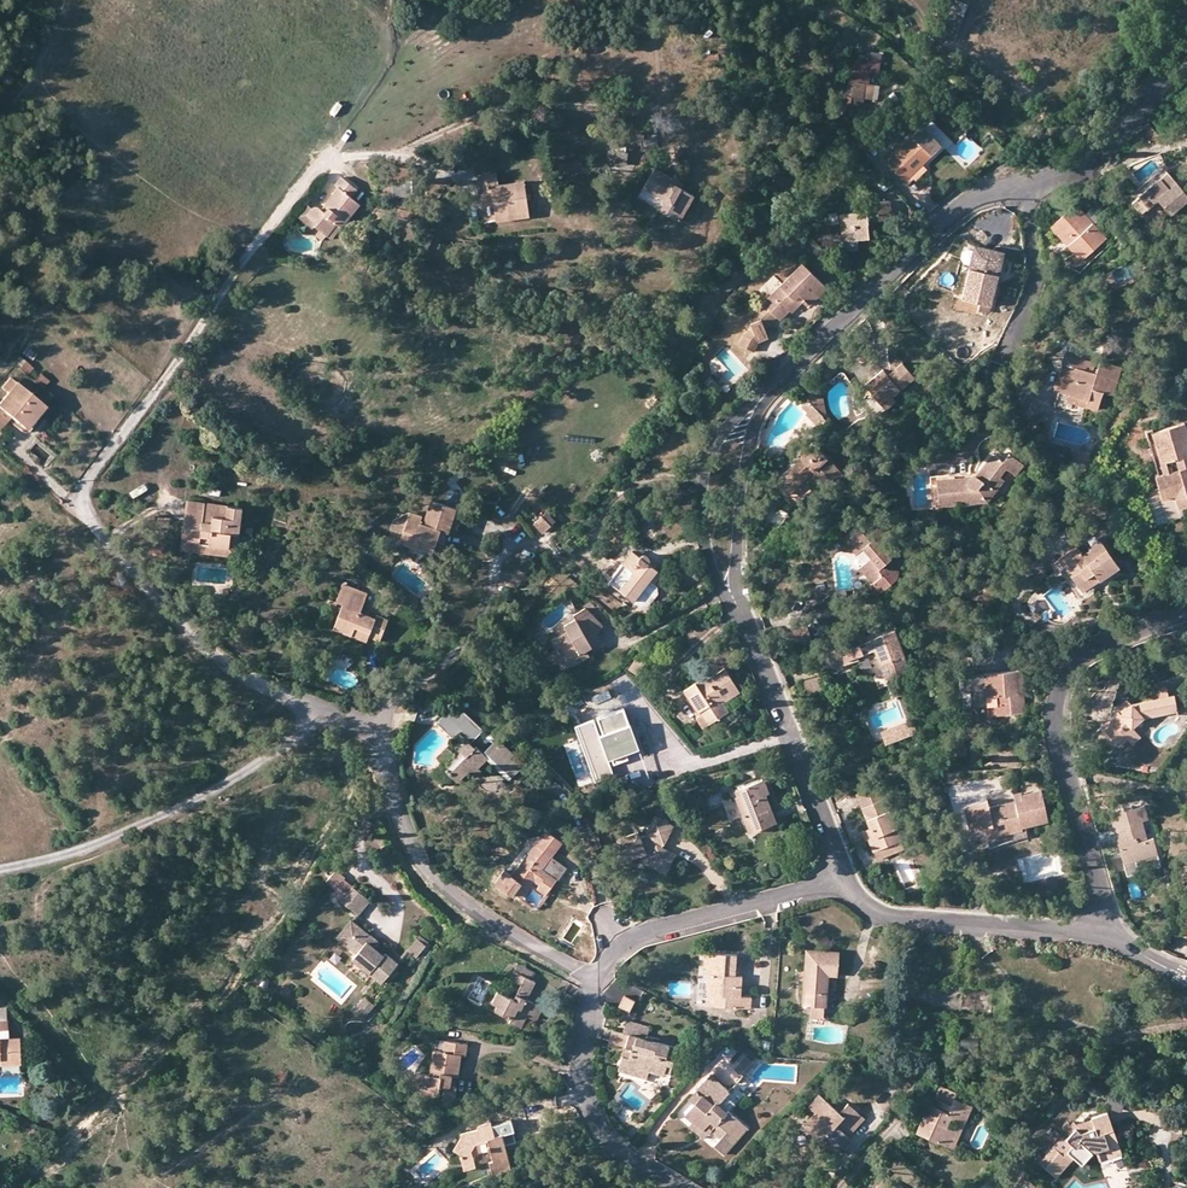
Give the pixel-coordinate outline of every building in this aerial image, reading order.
[(969,8),(952,0),(938,32),(955,39),(969,8)] [(934,40),(926,35),(921,42),(929,48),(934,40)] [(887,58),(894,50),(884,42),(878,50),(887,58)] [(854,83),(866,84),(867,75),(850,73),(849,86),(853,86),(854,83)] [(866,84),(854,83),(853,86),(853,97),(864,98),(872,99),(873,85),(866,84)] [(864,98),(853,97),(852,105),(863,106),(864,98)] [(1141,131),(1136,136),(1146,146),(1163,140),(1147,124),(1141,131)] [(924,167),(943,149),(923,128),(886,163),(905,183),(912,178),(911,176),(922,165),(924,167)] [(626,147),(616,147),(616,152),(609,151),(608,163),(624,164),(626,147)] [(927,170),(924,167),(922,165),(911,176),(912,178),(916,181),(927,170)] [(665,178),(667,173),(654,166),(644,185),(667,198),(674,202),(668,213),(680,220),(694,194),(677,184),(665,178)] [(411,167),(392,168),(393,197),(412,197),(411,167)] [(478,175),(482,200),(493,199),(493,204),(495,216),(528,211),(524,181),(498,184),(497,172),(478,175)] [(679,180),(667,173),(665,178),(677,184),(679,180)] [(1132,204),(1142,215),(1159,200),(1172,216),(1186,202),(1186,196),(1167,173),(1132,204)] [(352,198),(358,190),(342,177),(335,186),(338,188),(324,205),(329,208),(324,214),(321,210),(315,206),(307,216),(316,223),(314,226),(321,232),(316,238),(323,242),(327,237),(337,224),(342,228),(360,205),(352,198)] [(668,213),(674,202),(667,198),(660,209),(668,213)] [(892,219),(890,201),(872,203),(872,213),(867,213),(867,211),(844,213),(844,219),(840,220),(841,237),(841,241),(856,240),(868,239),(867,229),(867,221),(873,221),(892,219)] [(310,202),(299,217),(312,229),(314,226),(316,223),(307,216),(315,206),(310,202)] [(1077,204),(1051,227),(1082,262),(1107,239),(1096,227),(1105,218),(1096,207),(1087,215),(1077,204)] [(324,205),(321,210),(324,214),(329,208),(324,205)] [(529,218),(528,211),(495,216),(496,222),(529,218)] [(327,237),(330,239),(332,241),(336,236),(342,228),(337,224),(327,237)] [(425,234),(407,266),(415,270),(432,238),(425,234)] [(841,241),(841,237),(832,237),(833,251),(857,249),(856,240),(841,241)] [(216,256),(230,264),(237,254),(223,245),(216,256)] [(962,299),(978,303),(993,305),(1002,261),(972,255),(971,259),(968,272),(962,299)] [(963,271),(968,272),(971,259),(967,258),(962,261),(960,267),(963,271)] [(87,267),(79,260),(67,273),(75,281),(87,267)] [(810,306),(827,289),(802,264),(763,303),(765,305),(777,317),(781,321),(790,312),(787,308),(799,296),(805,301),(810,306)] [(453,274),(421,272),(421,280),(452,282),(453,274)] [(792,313),(805,301),(799,296),(787,308),(790,312),(792,313)] [(990,318),(993,305),(978,303),(975,315),(990,318)] [(765,329),(777,317),(765,305),(751,320),(755,324),(765,329)] [(764,329),(765,329),(755,324),(744,335),(739,345),(754,353),(759,343),(768,339),(764,329)] [(36,354),(26,348),(22,354),(31,360),(36,354)] [(32,369),(19,358),(14,365),(27,375),(32,369)] [(897,359),(884,371),(888,376),(900,364),(897,359)] [(1063,364),(1059,377),(1064,378),(1060,392),(1069,395),(1085,399),(1083,407),(1098,411),(1103,394),(1115,397),(1123,368),(1100,362),(1097,374),(1063,364)] [(883,370),(865,386),(887,410),(896,402),(893,398),(915,379),(900,364),(888,376),(884,371),(883,370)] [(40,372),(33,381),(41,388),(49,379),(40,372)] [(1055,392),(1060,392),(1064,378),(1059,377),(1055,392)] [(10,379),(2,388),(7,394),(0,403),(0,409),(10,417),(21,426),(39,403),(10,379)] [(824,419),(826,417),(818,394),(816,392),(807,401),(824,419)] [(1068,403),(1083,407),(1085,399),(1069,395),(1068,403)] [(824,419),(807,401),(801,406),(807,414),(806,415),(818,428),(825,421),(824,419)] [(45,408),(39,403),(21,426),(26,431),(45,408)] [(10,417),(0,409),(0,429),(10,417)] [(1147,435),(1159,476),(1156,477),(1162,496),(1186,489),(1186,494),(1186,475),(1179,450),(1186,448),(1186,436),(1184,424),(1147,435)] [(815,446),(785,473),(798,486),(810,475),(814,471),(821,479),(818,483),(826,491),(843,475),(815,446)] [(971,472),(931,476),(934,508),(989,503),(1005,481),(1001,478),(1007,469),(1017,477),(1025,466),(1010,455),(1004,461),(993,453),(975,476),(971,472)] [(810,475),(818,483),(821,479),(814,471),(810,475)] [(785,473),(773,484),(797,509),(809,498),(798,486),(785,473)] [(1175,497),(1186,494),(1186,489),(1162,496),(1163,500),(1175,497)] [(1175,497),(1179,509),(1186,507),(1186,494),(1175,497)] [(454,503),(430,496),(422,520),(419,519),(421,511),(408,507),(392,517),(389,526),(401,530),(399,539),(431,549),(439,525),(447,527),(454,503)] [(187,499),(182,541),(236,548),(241,505),(187,499)] [(541,517),(533,524),(542,533),(550,525),(541,517)] [(856,555),(865,564),(860,569),(873,584),(876,594),(884,591),(900,576),(900,569),(889,570),(885,565),(901,550),(877,524),(864,535),(862,538),(853,527),(838,540),(853,557),(856,555)] [(236,555),(236,548),(182,541),(181,549),(236,555)] [(1072,576),(1079,586),(1094,575),(1099,582),(1120,568),(1100,541),(1089,548),(1090,551),(1083,555),(1078,548),(1054,564),(1066,580),(1072,576)] [(638,557),(629,550),(607,580),(633,599),(649,578),(655,583),(661,575),(648,565),(648,562),(648,560),(647,558),(646,557),(644,556),(642,556),(640,556),(638,557)] [(1083,593),(1099,582),(1094,575),(1079,586),(1083,593)] [(657,585),(655,583),(649,578),(633,599),(642,606),(649,605),(658,593),(657,585)] [(420,596),(430,585),(423,579),(414,591),(420,596)] [(368,590),(341,580),(335,599),(341,602),(332,625),(352,633),(355,623),(370,629),(368,633),(380,637),(388,616),(377,611),(375,615),(361,610),(368,590)] [(589,612),(585,608),(573,615),(575,620),(589,612)] [(602,625),(589,612),(575,620),(564,626),(566,632),(550,641),(555,651),(560,649),(571,667),(588,657),(585,649),(601,640),(598,635),(597,632),(602,625)] [(367,638),(368,633),(370,629),(355,623),(352,633),(367,638)] [(782,634),(786,648),(811,640),(807,626),(782,634)] [(852,643),(832,650),(838,668),(859,660),(858,656),(876,650),(887,680),(909,672),(895,632),(854,647),(852,643)] [(643,664),(635,658),(627,669),(636,675),(643,664)] [(724,669),(707,680),(697,686),(694,683),(682,690),(698,715),(695,718),(701,727),(728,710),(722,702),(739,691),(724,669)] [(1026,711),(1021,671),(985,675),(965,677),(962,681),(963,690),(966,693),(970,692),(971,705),(975,708),(989,707),(990,715),(1026,711)] [(704,676),(694,683),(697,686),(707,680),(704,676)] [(801,681),(804,696),(828,691),(825,676),(801,681)] [(1117,712),(1101,726),(1120,746),(1128,740),(1133,745),(1142,736),(1133,728),(1143,719),(1177,712),(1174,696),(1168,697),(1167,689),(1151,692),(1152,700),(1131,704),(1120,715),(1117,712)] [(1115,710),(1117,712),(1120,715),(1131,704),(1126,699),(1115,710)] [(487,759),(509,780),(521,767),(494,740),(481,755),(473,748),(472,749),(466,744),(479,730),(464,716),(463,718),(452,708),(449,710),(447,708),(439,716),(441,719),(436,724),(451,739),(450,740),(451,742),(444,750),(451,756),(441,767),(457,783),(469,770),(473,773),(478,768),(482,764),(487,759)] [(629,727),(623,709),(597,719),(602,735),(598,736),(604,751),(607,749),(613,764),(625,759),(624,754),(637,749),(629,727)] [(882,735),(886,748),(918,738),(914,725),(882,735)] [(478,768),(473,773),(477,777),(481,772),(478,768)] [(763,779),(754,783),(759,795),(764,794),(768,792),(763,779)] [(775,822),(764,794),(759,795),(754,783),(734,790),(736,795),(734,797),(748,832),(775,822)] [(856,794),(870,828),(874,837),(869,839),(878,862),(905,851),(878,785),(856,794)] [(1047,822),(1040,789),(1015,796),(1016,802),(988,807),(987,801),(964,807),(970,831),(985,827),(988,839),(1007,834),(1009,842),(1013,840),(1018,838),(1022,838),(1024,838),(1021,828),(1025,827),(1047,822)] [(1123,858),(1125,864),(1128,873),(1140,869),(1139,867),(1161,861),(1155,839),(1148,841),(1143,822),(1149,820),(1145,807),(1133,811),(1132,808),(1111,814),(1123,858)] [(664,844),(673,826),(653,816),(643,836),(638,837),(637,832),(616,839),(622,861),(646,854),(650,856),(647,863),(658,869),(662,864),(668,867),(675,855),(662,848),(659,847),(661,843),(664,844)] [(495,881),(512,894),(515,892),(521,897),(534,881),(539,885),(536,888),(545,895),(564,871),(568,865),(553,854),(563,840),(547,828),(512,874),(505,868),(495,881)] [(867,840),(869,839),(874,837),(870,828),(863,831),(867,840)] [(1009,842),(1007,834),(988,839),(992,853),(999,850),(1006,847),(1015,845),(1024,843),(1028,842),(1027,838),(1024,838),(1022,838),(1018,838),(1013,840),(1009,842)] [(1140,869),(1128,873),(1129,878),(1163,868),(1161,861),(1139,867),(1140,869)] [(665,873),(668,867),(662,864),(658,869),(665,873)] [(326,881),(335,888),(344,878),(345,877),(335,869),(326,881)] [(341,900),(353,886),(344,878),(335,888),(332,893),(341,900)] [(370,899),(353,886),(341,900),(358,914),(370,899)] [(359,926),(350,919),(337,936),(345,943),(359,926)] [(374,947),(366,941),(371,935),(359,926),(345,943),(357,952),(352,957),(381,981),(382,982),(398,962),(385,952),(383,954),(374,947)] [(748,933),(737,933),(736,950),(747,950),(748,933)] [(371,935),(366,941),(374,947),(379,941),(371,935)] [(426,944),(417,937),(408,948),(408,949),(416,956),(426,944)] [(803,1006),(811,1006),(823,1007),(826,973),(837,974),(838,953),(807,951),(803,1006)] [(708,975),(707,995),(725,996),(724,1007),(750,1008),(750,997),(741,997),(741,977),(738,976),(739,968),(735,967),(736,955),(703,954),(702,975),(708,975)] [(516,965),(513,972),(532,981),(534,974),(516,965)] [(535,983),(532,981),(513,972),(509,979),(521,985),(514,999),(497,991),(491,1002),(497,1005),(495,1010),(511,1018),(509,1023),(520,1028),(526,1016),(536,1020),(542,1008),(527,999),(535,983)] [(706,1006),(724,1007),(725,996),(707,995),(706,1006)] [(634,1001),(623,996),(618,1006),(629,1012),(634,1001)] [(372,1003),(367,999),(365,997),(353,1011),(363,1019),(374,1005),(372,1003)] [(823,1018),(823,1007),(811,1006),(810,1017),(823,1018)] [(9,1021),(9,1010),(0,1011),(0,1021),(9,1021)] [(10,1030),(9,1021),(0,1021),(0,1030),(10,1030)] [(628,1035),(624,1047),(630,1048),(625,1065),(648,1072),(663,1076),(664,1071),(670,1073),(676,1047),(646,1038),(648,1028),(625,1021),(622,1033),(628,1035)] [(10,1038),(10,1030),(0,1030),(0,1038),(10,1038)] [(0,1038),(0,1061),(1,1061),(1,1065),(22,1064),(21,1038),(10,1038),(0,1038)] [(467,1045),(443,1042),(442,1052),(433,1051),(429,1075),(414,1074),(412,1088),(439,1092),(444,1093),(443,1099),(454,1101),(457,1087),(451,1087),(452,1076),(458,1076),(462,1056),(465,1056),(467,1045)] [(645,1080),(648,1072),(625,1065),(630,1048),(624,1047),(618,1072),(645,1080)] [(752,1065),(743,1057),(736,1066),(743,1072),(744,1073),(752,1065)] [(739,1077),(743,1072),(736,1066),(732,1070),(739,1077)] [(710,1075),(693,1094),(698,1099),(693,1104),(683,1115),(691,1122),(700,1130),(704,1126),(711,1131),(719,1140),(715,1144),(726,1153),(748,1129),(727,1110),(726,1112),(717,1104),(728,1091),(710,1075)] [(961,1095),(939,1085),(933,1098),(935,1099),(931,1105),(928,1104),(915,1132),(953,1149),(972,1106),(959,1100),(961,1095)] [(437,1098),(439,1092),(412,1088),(411,1094),(437,1098)] [(721,1099),(729,1107),(738,1099),(730,1091),(721,1099)] [(687,1099),(693,1104),(698,1099),(693,1094),(687,1099)] [(837,1113),(817,1096),(806,1108),(813,1113),(801,1127),(819,1143),(824,1137),(831,1143),(833,1141),(844,1150),(852,1141),(847,1136),(862,1118),(845,1104),(837,1113)] [(1121,1110),(1124,1101),(1109,1096),(1107,1105),(1121,1110)] [(1118,1145),(1106,1113),(1091,1118),(1091,1120),(1085,1123),(1085,1124),(1078,1127),(1078,1126),(1066,1140),(1061,1136),(1042,1159),(1038,1155),(1034,1160),(1039,1164),(1054,1176),(1071,1156),(1081,1165),(1092,1152),(1095,1153),(1118,1145)] [(477,1129),(459,1134),(460,1137),(452,1149),(458,1153),(463,1169),(475,1166),(471,1150),(475,1143),(486,1140),(492,1161),(488,1162),(492,1177),(502,1175),(501,1172),(511,1169),(501,1135),(499,1135),(498,1130),(500,1130),(498,1123),(490,1125),(489,1122),(476,1126),(477,1129)] [(703,1141),(711,1131),(704,1126),(700,1130),(691,1122),(687,1127),(703,1141)] [(1078,1126),(1073,1122),(1071,1125),(1069,1123),(1063,1130),(1070,1135),(1078,1126)] [(1121,1153),(1118,1145),(1095,1153),(1099,1161),(1121,1153)]
